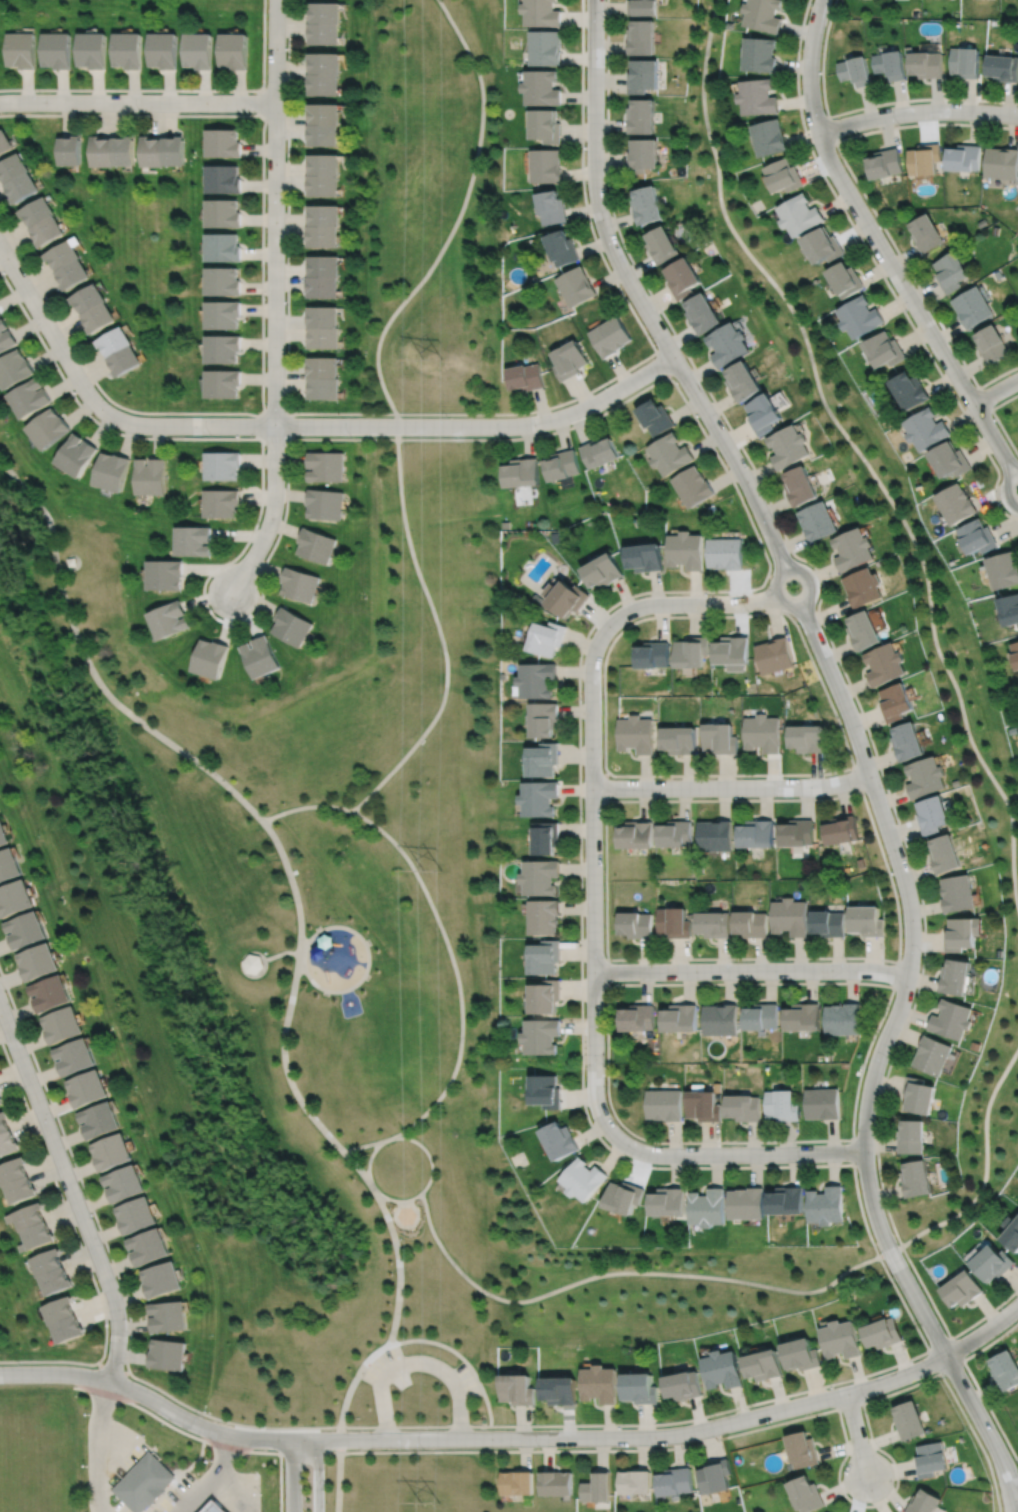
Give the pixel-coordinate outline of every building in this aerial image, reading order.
[(528,2),(524,2),(524,12),(528,12),(528,25),(563,25),(563,9),(556,9),(556,1),(559,1),(559,0),(528,0),(528,2)] [(628,14),(657,14),(657,0),(628,0),(628,14)] [(750,2),(746,2),(744,12),(747,13),(744,25),(779,33),(783,18),(776,16),(778,8),(781,9),(783,0),(751,0),(750,2)] [(339,23),(341,23),(341,1),(310,1),(310,9),(312,9),(312,22),(339,23)] [(632,19),(633,28),(628,28),(628,54),(655,54),(655,19),(632,19)] [(312,22),(310,22),(310,44),(339,44),(339,23),(312,22)] [(533,30),(532,64),(563,64),(563,30),(533,30)] [(8,31),(8,64),(20,64),(20,67),(35,68),(35,32),(8,31)] [(44,31),(44,64),(56,64),(56,68),(71,68),(71,31),(44,31)] [(80,31),(79,65),(91,65),(91,67),(105,68),(105,32),(80,31)] [(113,32),(113,66),(125,66),(125,69),(141,69),(140,32),(113,32)] [(149,32),(149,66),(161,66),(161,69),(177,69),(176,32),(149,32)] [(185,33),(185,66),(197,66),(197,69),(212,69),(212,33),(185,33)] [(220,33),(220,66),(232,66),(232,69),(248,69),(248,33),(220,33)] [(746,37),(744,70),(776,72),(777,57),(774,57),(775,48),(777,48),(777,39),(746,37)] [(953,48),(952,73),(963,74),(963,78),(979,78),(979,73),(981,73),(982,48),(964,47),(964,48),(953,48)] [(874,55),(876,73),(889,71),(891,81),(906,79),(905,73),(907,73),(903,50),(887,52),(887,53),(874,55)] [(911,52),(912,74),(920,74),(920,78),(944,77),(943,52),(933,53),(932,51),(911,52)] [(339,74),(341,74),(341,52),(310,52),(310,60),(311,60),(311,73),(339,74)] [(988,75),(995,75),(995,80),(1017,82),(1017,56),(990,54),(988,75)] [(838,63),(842,81),(855,78),(858,88),(872,84),(871,79),(872,78),(867,55),(851,59),(851,60),(838,63)] [(632,59),(632,72),(628,72),(628,94),(645,94),(645,88),(658,88),(658,59),(632,59)] [(528,70),(528,82),(524,82),(524,92),(528,92),(528,104),(563,104),(563,88),(556,88),(556,80),(559,80),(559,70),(528,70)] [(311,73),(310,73),(310,94),(339,95),(339,74),(311,73)] [(741,81),(742,93),(738,93),(739,103),(743,103),(744,115),(780,112),(778,96),(771,97),(770,88),(773,88),(772,78),(741,81)] [(632,99),(632,107),(628,107),(628,133),(654,134),(654,99),(632,99)] [(339,124),(341,124),(341,104),(310,103),(310,111),(311,111),(311,124),(339,124)] [(534,109),(534,138),(545,138),(545,143),(563,144),(563,122),(559,122),(560,109),(534,109)] [(752,126),(760,157),(789,149),(786,135),(785,136),(780,118),(752,126)] [(311,124),(310,124),(309,145),(339,146),(339,124),(311,124)] [(0,131),(0,155),(15,146),(5,128),(0,131)] [(207,129),(206,157),(242,157),(242,141),(240,141),(240,129),(207,129)] [(61,137),(60,164),(82,164),(82,135),(75,135),(75,137),(61,137)] [(115,138),(102,138),(102,135),(94,135),(94,166),(115,166),(115,164),(115,138)] [(115,164),(134,164),(134,136),(128,136),(128,137),(115,137),(115,138),(115,164)] [(163,139),(150,139),(150,136),(142,136),(142,167),(163,167),(163,165),(163,139)] [(163,165),(184,165),(184,136),(177,136),(177,138),(163,138),(163,139),(163,165)] [(631,140),(631,152),(628,152),(628,173),(646,173),(645,169),(658,168),(658,139),(631,140)] [(909,150),(911,176),(922,175),(922,176),(939,175),(938,162),(943,162),(941,144),(920,145),(920,149),(909,150)] [(950,148),(949,170),(976,171),(976,170),(981,170),(981,171),(982,172),(984,146),(960,145),(960,148),(950,148)] [(869,158),(873,180),(894,176),(894,174),(904,172),(899,148),(876,153),(877,157),(869,158)] [(986,177),(1017,180),(1017,149),(1007,148),(1006,149),(989,148),(986,177)] [(532,149),(532,182),(563,182),(563,168),(562,168),(562,149),(532,149)] [(31,170),(20,152),(0,164),(0,173),(1,172),(7,184),(30,170),(31,170)] [(339,176),(340,176),(341,155),(309,154),(309,162),(311,162),(311,175),(339,176)] [(765,168),(777,193),(788,188),(790,193),(806,185),(797,166),(793,167),(788,158),(765,168)] [(206,165),(206,193),(242,193),(242,178),(239,178),(239,166),(206,165)] [(7,184),(6,184),(13,196),(11,197),(15,203),(40,188),(30,170),(7,184)] [(311,175),(310,175),(309,196),(339,197),(339,176),(311,175)] [(634,191),(636,199),(631,200),(638,226),(664,219),(655,185),(634,191)] [(539,194),(544,225),(569,221),(565,198),(563,199),(561,191),(539,194)] [(778,209),(784,219),(781,221),(786,230),(790,228),(796,238),(826,220),(818,206),(812,210),(808,203),(811,201),(806,192),(778,209)] [(55,214),(57,214),(46,195),(19,211),(23,217),(26,216),(33,227),(55,214)] [(206,200),(206,227),(242,227),(242,212),(239,212),(239,200),(206,200)] [(339,227),(340,227),(340,206),(309,205),(309,213),(311,213),(311,226),(339,227)] [(33,227),(32,228),(38,239),(37,240),(40,247),(66,232),(55,214),(33,227)] [(931,214),(912,225),(917,234),(913,236),(925,255),(945,243),(943,238),(945,237),(931,214)] [(311,226),(309,226),(309,247),(339,248),(339,227),(311,226)] [(646,236),(650,243),(647,245),(658,266),(680,254),(665,226),(646,236)] [(826,227),(803,240),(819,266),(829,259),(831,263),(846,253),(835,235),(832,237),(826,227)] [(547,237),(557,267),(579,260),(568,229),(547,237)] [(206,234),(206,262),(242,261),(242,246),(239,246),(239,234),(206,234)] [(81,258),(82,257),(71,239),(45,254),(49,261),(52,259),(58,271),(81,258)] [(935,265),(941,275),(938,277),(948,295),(963,286),(961,283),(973,276),(958,251),(935,265)] [(339,278),(340,278),(340,257),(309,256),(309,264),(311,264),(311,277),(339,278)] [(58,271),(57,272),(64,283),(62,284),(66,291),(91,276),(81,258),(58,271)] [(665,271),(671,282),(669,283),(679,302),(694,293),(692,289),(703,283),(688,258),(665,271)] [(828,272),(845,300),(866,287),(854,267),(851,269),(846,262),(828,272)] [(556,279),(571,308),(596,294),(589,282),(580,266),(556,279)] [(206,268),(206,296),(242,296),(242,280),(239,280),(239,268),(206,268)] [(995,274),(998,279),(1003,276),(999,271),(995,274)] [(311,277),(309,277),(309,299),(339,299),(339,278),(311,277)] [(107,301),(108,301),(97,282),(71,298),(75,305),(78,303),(84,314),(107,301)] [(953,301),(962,317),(969,330),(989,318),(988,317),(995,314),(979,286),(953,301)] [(686,305),(690,312),(686,314),(700,336),(722,323),(705,294),(686,305)] [(839,311),(845,322),(841,324),(847,333),(850,331),(856,341),(887,323),(878,309),(872,312),(868,305),(871,303),(866,295),(839,311)] [(84,314),(83,315),(85,318),(85,319),(89,326),(88,327),(92,334),(117,320),(107,301),(84,314)] [(206,302),(206,330),(239,330),(239,317),(242,317),(242,302),(206,302)] [(338,329),(338,307),(309,308),(309,329),(311,329),(338,329)] [(588,333),(604,360),(617,353),(615,350),(617,349),(618,350),(625,346),(625,345),(632,341),(618,316),(588,333)] [(19,343),(11,329),(5,333),(4,330),(10,327),(4,318),(0,320),(0,354),(19,343)] [(706,339),(711,347),(714,345),(718,353),(712,356),(720,370),(751,352),(745,341),(748,340),(743,331),(739,333),(733,322),(706,339)] [(977,335),(983,344),(978,348),(989,366),(1009,353),(1003,343),(1004,342),(994,325),(977,335)] [(133,345),(134,344),(123,326),(96,341),(100,348),(103,346),(110,358),(133,345)] [(311,329),(311,342),(309,342),(309,350),(340,350),(340,329),(338,329),(311,329)] [(865,345),(881,370),(891,364),(893,367),(908,358),(897,340),(894,342),(887,331),(865,345)] [(209,337),(209,364),(239,364),(239,352),(242,351),(242,336),(209,337)] [(554,354),(560,364),(555,367),(563,382),(580,373),(578,370),(589,364),(577,342),(554,354)] [(110,358),(109,359),(116,370),(114,371),(118,378),(143,363),(133,345),(110,358)] [(6,391),(36,372),(28,359),(27,359),(20,348),(0,360),(0,381),(6,391)] [(339,379),(339,358),(309,358),(309,380),(310,380),(339,379)] [(727,373),(731,380),(727,382),(740,404),(763,391),(746,362),(727,373)] [(509,370),(514,392),(524,390),(524,393),(546,388),(541,364),(509,370)] [(208,371),(208,398),(239,399),(239,387),(242,387),(242,371),(208,371)] [(892,383),(910,413),(933,399),(919,376),(915,379),(911,371),(892,383)] [(8,395),(23,420),(54,402),(45,388),(40,391),(38,389),(44,385),(39,377),(8,395)] [(310,380),(311,393),(309,393),(309,401),(340,401),(340,379),(339,379),(310,380)] [(747,407),(752,418),(749,420),(760,438),(775,429),(773,426),(784,420),(769,394),(747,407)] [(636,412),(647,430),(649,429),(654,438),(675,426),(663,406),(659,408),(655,401),(636,412)] [(27,429),(45,452),(73,429),(63,416),(62,417),(54,407),(27,429)] [(905,423),(912,435),(908,437),(914,446),(917,444),(923,454),(954,436),(945,421),(939,425),(935,418),(938,416),(932,407),(905,423)] [(767,440),(771,448),(775,446),(778,451),(771,455),(779,469),(810,452),(807,445),(810,444),(805,435),(801,437),(795,425),(767,440)] [(76,433),(57,463),(81,479),(101,449),(87,440),(84,446),(81,444),(85,438),(76,433)] [(647,446),(652,455),(649,457),(654,466),(657,464),(663,475),(694,457),(686,443),(680,446),(678,442),(679,441),(674,433),(660,442),(658,439),(647,446)] [(579,444),(588,467),(619,454),(610,434),(601,438),(599,435),(579,444)] [(933,454),(945,475),(955,470),(957,474),(970,467),(961,450),(958,452),(953,442),(933,454)] [(542,457),(548,478),(579,471),(573,446),(551,452),(551,455),(542,457)] [(104,452),(95,482),(124,491),(133,459),(117,454),(117,456),(104,452)] [(208,453),(207,481),(239,481),(239,469),(241,469),(241,453),(208,453)] [(308,453),(308,469),(315,469),(315,472),(308,472),(308,483),(344,483),(344,453),(308,453)] [(503,484),(502,467),(513,466),(513,461),(522,460),(522,457),(536,456),(538,482),(503,484)] [(138,459),(138,493),(168,493),(168,459),(152,459),(152,466),(149,466),(149,459),(138,459)] [(786,470),(790,478),(784,481),(795,505),(821,493),(806,461),(786,470)] [(671,477),(688,507),(715,491),(707,478),(705,479),(704,478),(705,477),(700,469),(699,470),(695,463),(671,477)] [(936,494),(952,524),(979,509),(972,496),(970,497),(969,496),(970,495),(965,487),(964,487),(960,480),(936,494)] [(207,489),(208,516),(224,516),(224,520),(237,519),(237,507),(240,507),(240,491),(224,491),(224,489),(207,489)] [(309,490),(308,506),(309,506),(308,520),(342,522),(344,493),(309,490)] [(797,510),(811,541),(839,528),(826,497),(797,510)] [(707,506),(710,514),(717,511),(713,503),(707,506)] [(958,527),(971,552),(982,547),(984,551),(1000,543),(990,524),(986,526),(981,516),(958,527)] [(832,537),(836,547),(839,545),(843,553),(836,556),(842,571),(876,556),(871,544),(874,543),(870,533),(866,535),(862,524),(832,537)] [(179,526),(178,555),(214,555),(214,544),(207,544),(207,542),(214,542),(214,526),(179,526)] [(304,528),(299,542),(302,543),(298,553),(327,564),(336,539),(304,528)] [(667,533),(668,565),(678,565),(678,562),(687,562),(687,569),(702,569),(702,532),(690,532),(690,528),(679,529),(680,532),(667,533)] [(551,533),(553,543),(561,541),(559,532),(551,533)] [(708,537),(708,565),(716,565),(716,567),(725,566),(725,565),(727,565),(727,568),(742,567),(742,536),(708,537)] [(625,544),(628,566),(636,565),(637,571),(662,568),(659,540),(625,544)] [(995,588),(1017,582),(1017,566),(1014,548),(995,553),(995,554),(987,556),(995,588)] [(580,566),(591,585),(598,581),(601,586),(624,573),(610,549),(580,566)] [(68,558),(70,567),(78,565),(76,557),(68,558)] [(151,560),(151,589),(184,589),(185,576),(187,576),(187,560),(151,560)] [(843,577),(850,593),(849,594),(855,607),(884,595),(871,565),(843,577)] [(287,567),(282,582),(285,583),(282,593),(312,602),(319,576),(287,567)] [(550,580),(542,591),(547,595),(544,600),(566,617),(573,608),(576,610),(590,593),(576,583),(573,586),(562,577),(556,585),(550,580)] [(1005,624),(1017,621),(1017,591),(998,596),(1005,624)] [(151,613),(162,640),(194,626),(190,616),(184,619),(183,616),(189,613),(183,599),(151,613)] [(283,607),(275,621),(278,622),(273,632),(300,647),(313,623),(283,607)] [(850,616),(853,624),(848,626),(858,650),(884,639),(870,607),(850,616)] [(535,620),(526,648),(552,656),(556,644),(560,645),(566,625),(550,620),(548,624),(535,620)] [(241,647),(256,681),(283,669),(267,635),(253,642),(256,648),(253,649),(250,642),(241,647)] [(674,640),(674,666),(703,665),(703,653),(708,653),(708,635),(686,636),(686,640),(674,640)] [(713,640),(713,662),(727,662),(727,670),(744,670),(744,662),(748,662),(748,635),(721,635),(722,640),(713,640)] [(755,645),(762,673),(794,665),(786,635),(772,639),(772,640),(755,645)] [(204,638),(195,671),(222,679),(232,647),(232,645),(218,640),(217,642),(204,638)] [(864,653),(868,662),(871,661),(874,669),(868,672),(874,686),(908,672),(903,660),(906,659),(902,650),(899,651),(894,640),(864,653)] [(635,644),(636,666),(657,666),(657,665),(668,665),(668,641),(645,641),(645,644),(635,644)] [(519,662),(519,675),(515,675),(515,684),(519,684),(520,697),(552,696),(552,686),(548,686),(548,678),(555,678),(555,662),(519,662)] [(881,690),(885,702),(881,703),(888,722),(905,716),(903,712),(917,708),(907,681),(881,690)] [(529,702),(530,736),(552,736),(552,728),(557,728),(557,702),(529,702)] [(745,717),(745,749),(755,749),(755,745),(764,745),(764,753),(779,753),(780,717),(767,717),(767,713),(757,713),(757,717),(745,717)] [(617,718),(617,750),(628,750),(628,746),(636,746),(636,754),(652,754),(652,718),(639,718),(639,714),(630,714),(630,718),(617,718)] [(895,727),(898,735),(892,737),(901,761),(927,752),(917,720),(895,727)] [(703,723),(704,749),(716,749),(716,753),(737,753),(737,735),(732,735),(732,723),(703,723)] [(790,725),(790,747),(798,747),(798,752),(824,751),(824,724),(790,725)] [(661,727),(661,749),(669,749),(669,754),(695,753),(695,726),(661,727)] [(526,747),(527,776),(554,775),(554,763),(558,763),(558,742),(540,742),(540,747),(526,747)] [(906,765),(909,774),(912,773),(915,781),(908,784),(913,798),(948,787),(944,775),(948,774),(944,765),(941,766),(937,755),(906,765)] [(522,781),(522,794),(518,794),(518,804),(522,804),(522,816),(554,816),(554,805),(551,805),(551,797),(558,797),(558,781),(522,781)] [(918,803),(921,815),(918,816),(925,836),(942,830),(941,827),(954,823),(945,794),(918,803)] [(824,824),(828,845),(859,839),(854,814),(831,819),(832,823),(824,824)] [(13,843),(2,816),(0,817),(0,848),(13,843)] [(781,824),(780,846),(807,846),(807,844),(813,844),(813,819),(790,819),(790,824),(781,824)] [(626,821),(626,826),(618,826),(618,848),(652,848),(652,820),(626,821)] [(658,825),(658,847),(685,846),(685,844),(691,844),(691,820),(669,820),(669,824),(658,825)] [(698,821),(698,851),(731,851),(731,820),(716,820),(716,821),(698,821)] [(739,825),(739,847),(773,847),(773,820),(747,820),(747,825),(739,825)] [(533,822),(533,827),(532,827),(532,854),(554,854),(554,846),(559,846),(558,822),(533,822)] [(933,840),(935,848),(930,849),(938,874),(965,866),(955,833),(933,840)] [(25,875),(15,848),(0,854),(0,885),(25,875)] [(857,860),(859,868),(865,866),(862,858),(857,860)] [(519,874),(519,883),(522,883),(522,895),(555,895),(555,885),(551,885),(551,876),(559,876),(558,860),(522,861),(522,873),(519,874)] [(942,879),(944,887),(942,887),(944,896),(945,896),(945,898),(943,898),(945,913),(977,908),(971,874),(942,879)] [(3,919),(37,907),(27,880),(0,890),(0,910),(3,919)] [(772,901),(772,933),(783,933),(783,930),(791,930),(791,937),(807,937),(807,901),(794,901),(794,897),(784,897),(784,901),(772,901)] [(527,901),(528,935),(556,935),(556,926),(558,926),(557,917),(556,917),(556,915),(559,915),(558,900),(527,901)] [(851,907),(851,932),(863,932),(863,937),(885,936),(884,919),(880,919),(880,907),(851,907)] [(658,909),(658,934),(669,934),(669,938),(690,938),(690,920),(685,920),(685,908),(658,909)] [(812,912),(813,934),(823,934),(823,937),(845,937),(845,912),(832,912),(832,911),(812,912)] [(5,924),(9,934),(15,932),(16,934),(10,937),(16,952),(50,939),(40,912),(5,924)] [(696,913),(697,934),(705,934),(705,938),(729,937),(729,912),(696,913)] [(735,912),(735,934),(744,934),(744,937),(767,937),(767,913),(756,913),(756,912),(735,912)] [(618,913),(619,935),(628,935),(628,938),(651,938),(651,913),(640,914),(640,913),(618,913)] [(950,918),(950,931),(946,931),(946,952),(964,952),(964,948),(978,948),(978,935),(980,935),(981,919),(950,918)] [(542,940),(542,946),(528,946),(528,975),(556,975),(555,961),(559,961),(559,940),(542,940)] [(19,956),(24,968),(22,968),(28,983),(62,971),(52,944),(19,956)] [(250,953),(261,955),(264,965),(257,973),(247,971),(243,961),(250,953)] [(952,959),(951,967),(945,966),(940,992),(968,997),(975,963),(952,959)] [(30,988),(34,998),(40,996),(41,998),(35,1000),(41,1015),(74,1003),(64,975),(30,988)] [(529,985),(542,985),(542,980),(560,980),(560,999),(557,999),(557,1012),(530,1012),(529,985)] [(943,998),(940,1008),(943,1009),(940,1017),(934,1015),(929,1030),(963,1042),(967,1030),(971,1032),(974,1022),(971,1020),(974,1009),(943,998)] [(745,1009),(745,1032),(765,1031),(765,1029),(778,1029),(777,1004),(755,1004),(755,1009),(745,1009)] [(786,1010),(786,1032),(820,1032),(819,1004),(793,1004),(793,1009),(786,1010)] [(825,1007),(826,1035),(860,1034),(860,1004),(845,1004),(845,1006),(843,1006),(843,1005),(834,1005),(834,1007),(825,1007)] [(620,1010),(620,1028),(653,1027),(653,1005),(631,1005),(631,1010),(620,1010)] [(662,1011),(662,1033),(696,1032),(696,1005),(670,1005),(670,1011),(662,1011)] [(704,1006),(704,1035),(736,1035),(736,1005),(722,1005),(722,1006),(704,1006)] [(44,1019),(48,1031),(47,1032),(53,1047),(87,1035),(76,1007),(44,1019)] [(524,1017),(524,1029),(520,1029),(521,1039),(524,1039),(524,1052),(557,1052),(557,1042),(553,1042),(553,1034),(561,1034),(561,1017),(524,1017)] [(925,1035),(919,1048),(920,1049),(913,1065),(941,1077),(954,1047),(925,1035)] [(55,1051),(58,1061),(65,1059),(65,1061),(59,1064),(64,1075),(97,1061),(88,1038),(55,1051)] [(65,1078),(70,1090),(68,1091),(74,1106),(108,1093),(97,1065),(65,1078)] [(530,1072),(530,1102),(544,1103),(544,1108),(561,1108),(561,1086),(557,1086),(557,1073),(530,1072)] [(908,1076),(904,1098),(908,1098),(906,1108),(929,1113),(932,1100),(936,1100),(939,1087),(925,1084),(926,1080),(908,1076)] [(767,1090),(767,1115),(779,1115),(779,1119),(800,1119),(800,1101),(795,1101),(795,1087),(778,1088),(778,1089),(767,1090)] [(806,1088),(807,1117),(826,1117),(826,1118),(840,1117),(839,1087),(806,1088)] [(647,1088),(647,1117),(656,1117),(656,1118),(665,1118),(665,1117),(667,1117),(667,1119),(681,1119),(681,1088),(647,1088)] [(687,1089),(687,1116),(700,1116),(700,1120),(721,1120),(721,1102),(716,1102),(716,1088),(687,1089)] [(727,1093),(728,1115),(738,1115),(738,1120),(761,1120),(760,1095),(754,1095),(754,1092),(727,1093)] [(76,1110),(80,1121),(86,1118),(87,1121),(81,1123),(87,1138),(120,1125),(109,1097),(76,1110)] [(904,1117),(904,1129),(900,1129),(899,1151),(922,1152),(922,1117),(904,1117)] [(540,1128),(557,1160),(580,1148),(568,1124),(563,1126),(559,1118),(540,1128)] [(18,1147),(15,1139),(13,1140),(8,1128),(7,1128),(0,1131),(0,1154),(18,1147)] [(90,1142),(95,1154),(93,1155),(99,1170),(132,1157),(121,1129),(90,1142)] [(20,1162),(24,1161),(21,1154),(0,1162),(0,1184),(1,1183),(25,1173),(20,1162)] [(580,1155),(559,1178),(568,1186),(566,1189),(573,1196),(576,1193),(585,1201),(609,1174),(597,1164),(592,1169),(586,1164),(588,1162),(580,1155)] [(902,1160),(904,1170),(900,1170),(904,1196),(930,1191),(923,1157),(902,1160)] [(101,1174),(105,1184),(111,1182),(112,1185),(106,1187),(112,1201),(145,1188),(134,1161),(101,1174)] [(1,1183),(9,1203),(36,1192),(33,1184),(31,1185),(26,1173),(25,1173),(1,1183)] [(611,1180),(603,1204),(630,1214),(634,1202),(639,1204),(645,1187),(625,1180),(624,1184),(611,1180)] [(809,1189),(810,1221),(822,1220),(822,1224),(833,1224),(832,1220),(844,1220),(843,1184),(827,1185),(827,1192),(819,1192),(819,1189),(809,1189)] [(730,1189),(730,1217),(764,1217),(764,1186),(749,1186),(749,1189),(747,1189),(747,1188),(738,1188),(738,1189),(730,1189)] [(770,1190),(770,1212),(804,1211),(804,1186),(778,1186),(778,1190),(770,1190)] [(650,1191),(650,1213),(685,1213),(685,1187),(659,1187),(659,1191),(650,1191)] [(690,1191),(690,1222),(703,1222),(703,1226),(712,1226),(712,1222),(725,1222),(725,1187),(709,1187),(709,1194),(701,1194),(701,1191),(690,1191)] [(115,1205),(120,1218),(118,1218),(124,1233),(157,1220),(146,1193),(115,1205)] [(43,1220),(38,1207),(41,1206),(39,1199),(4,1213),(7,1222),(13,1219),(18,1230),(19,1229),(43,1220)] [(401,1207),(396,1216),(402,1224),(412,1223),(416,1214),(411,1206),(401,1207)] [(1001,1222),(1006,1227),(999,1236),(1016,1251),(1017,1249),(1017,1213),(1014,1218),(1008,1213),(1001,1222)] [(19,1229),(24,1241),(17,1244),(20,1251),(54,1238),(51,1231),(49,1232),(44,1219),(43,1220),(19,1229)] [(126,1238),(130,1248),(136,1245),(137,1248),(130,1251),(136,1265),(169,1252),(159,1225),(126,1238)] [(989,1242),(968,1262),(987,1282),(996,1273),(999,1275),(1014,1261),(1002,1248),(999,1252),(989,1242)] [(60,1266),(56,1254),(59,1252),(57,1245),(28,1257),(36,1276),(37,1275),(60,1266)] [(141,1269),(145,1281),(143,1282),(148,1297),(182,1286),(173,1258),(141,1269)] [(37,1275),(44,1294),(71,1283),(69,1277),(67,1278),(62,1265),(60,1266),(37,1275)] [(938,1288),(951,1306),(958,1301),(962,1305),(983,1290),(966,1267),(938,1288)] [(73,1314),(68,1302),(72,1301),(69,1294),(40,1305),(48,1324),(49,1323),(73,1314)] [(149,1302),(150,1313),(157,1312),(157,1315),(150,1316),(152,1331),(187,1328),(184,1299),(149,1302)] [(49,1323),(56,1342),(83,1332),(81,1325),(79,1326),(74,1313),(73,1314),(49,1323)] [(859,1326),(867,1347),(876,1343),(877,1348),(902,1339),(893,1315),(887,1318),(886,1316),(859,1326)] [(820,1328),(828,1359),(838,1357),(837,1353),(843,1352),(844,1357),(860,1354),(851,1320),(842,1323),(841,1319),(831,1321),(832,1325),(820,1328)] [(153,1337),(151,1350),(150,1350),(148,1366),(183,1370),(186,1341),(153,1337)] [(783,1344),(789,1370),(801,1367),(802,1370),(823,1365),(819,1348),(814,1349),(811,1337),(783,1344)] [(744,1356),(749,1378),(757,1376),(758,1381),(784,1375),(777,1348),(744,1356)] [(993,1367),(991,1369),(1003,1391),(1017,1383),(1017,1366),(1008,1348),(989,1359),(993,1367)] [(702,1358),(709,1389),(719,1387),(718,1383),(727,1382),(728,1388),(744,1385),(735,1350),(723,1353),(722,1349),(712,1351),(713,1355),(702,1358)] [(581,1368),(582,1400),(592,1400),(592,1397),(601,1397),(601,1404),(617,1404),(616,1368),(604,1368),(603,1364),(593,1364),(593,1368),(581,1368)] [(664,1376),(668,1398),(677,1396),(677,1400),(703,1395),(698,1370),(692,1372),(692,1371),(664,1376)] [(623,1374),(624,1400),(637,1400),(637,1404),(658,1403),(658,1385),(652,1386),(652,1373),(623,1374)] [(500,1375),(500,1401),(513,1401),(513,1405),(535,1404),(534,1387),(529,1387),(528,1374),(500,1375)] [(540,1378),(541,1399),(550,1399),(550,1405),(576,1404),(575,1377),(540,1378)] [(893,1416),(902,1440),(925,1432),(913,1399),(892,1407),(896,1416),(893,1416)] [(787,1436),(794,1464),(795,1464),(796,1469),(812,1465),(811,1464),(818,1462),(815,1450),(817,1450),(814,1438),(810,1439),(808,1431),(787,1436)] [(916,1445),(918,1456),(914,1457),(918,1478),(934,1475),(933,1471),(947,1468),(942,1441),(916,1445)] [(129,1472),(111,1489),(135,1511),(141,1511),(149,1504),(151,1505),(167,1489),(165,1487),(176,1476),(150,1450),(129,1472)] [(697,1470),(703,1495),(714,1492),(714,1493),(730,1490),(727,1475),(732,1474),(728,1458),(707,1463),(708,1467),(697,1470)] [(657,1475),(659,1497),(681,1495),(680,1493),(693,1491),(690,1467),(666,1470),(666,1474),(657,1475)] [(581,1483),(581,1501),(593,1501),(593,1502),(609,1502),(609,1471),(594,1471),(594,1473),(593,1473),(593,1483),(581,1483)] [(619,1471),(619,1494),(650,1494),(650,1471),(619,1471)] [(500,1472),(501,1495),(532,1494),(532,1472),(500,1472)] [(539,1472),(539,1496),(571,1495),(571,1472),(539,1472)] [(801,1511),(806,1511),(824,1504),(815,1482),(810,1484),(807,1477),(789,1484),(801,1511)] [(904,1511),(932,1511),(940,1499),(921,1488),(916,1496),(914,1495),(904,1511)] [(201,1511),(229,1511),(215,1498),(201,1511)]
